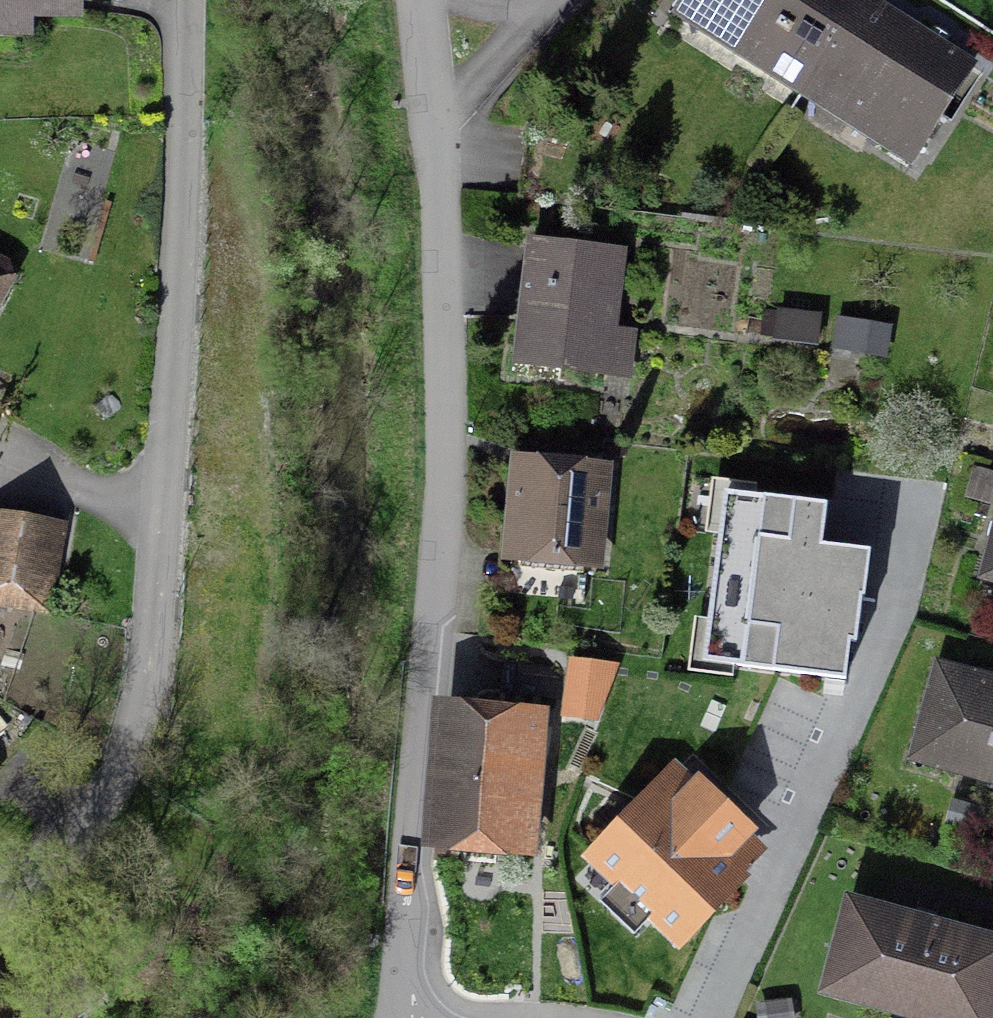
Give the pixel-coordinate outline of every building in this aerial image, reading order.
[(20,14),(75,16),(75,0),(0,0),(0,34),(20,34),(20,14)] [(860,1),(859,0),(683,0),(678,8),(802,89),(911,160),(969,72),(933,48),(860,1)] [(618,256),(530,245),(515,366),(603,377),(618,256)] [(517,466),(508,556),(590,564),(599,474),(517,466)] [(729,491),(708,664),(843,681),(858,562),(832,558),(820,557),(826,503),(729,491)] [(40,530),(0,523),(0,605),(27,609),(40,530)] [(983,579),(992,581),(992,542),(983,579)] [(937,674),(913,759),(985,779),(989,766),(992,768),(992,690),(937,674)] [(519,842),(529,729),(444,721),(434,834),(519,842)] [(649,795),(589,855),(676,942),(736,882),(693,840),(649,795)] [(826,991),(922,1017),(985,1017),(992,990),(992,948),(849,908),(826,991)]
